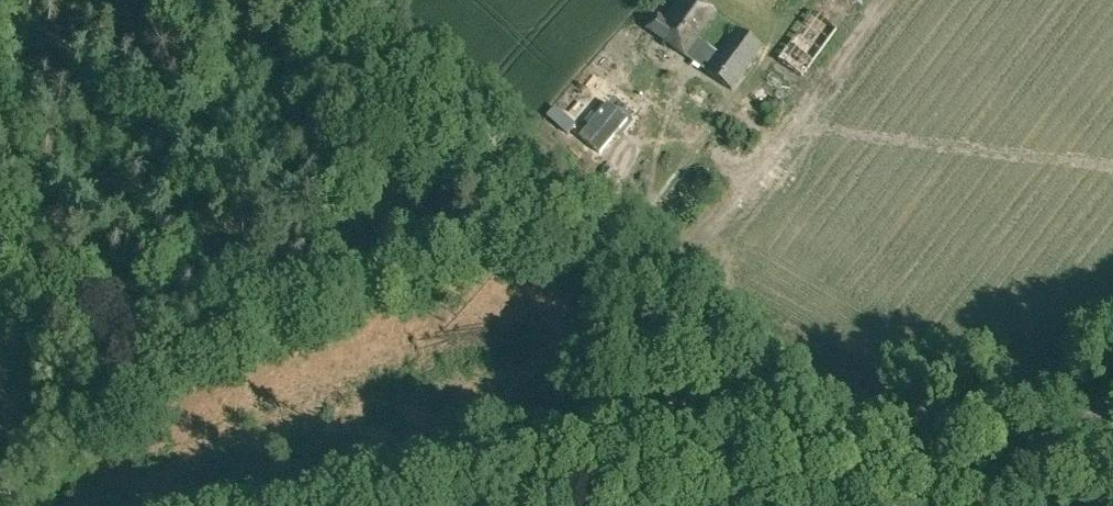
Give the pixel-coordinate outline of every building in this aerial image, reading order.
[(710,0),(681,0),(648,42),(678,65),(722,6),(720,5),(719,7),(710,0)] [(629,118),(609,100),(579,133),(599,151),(629,118)]
